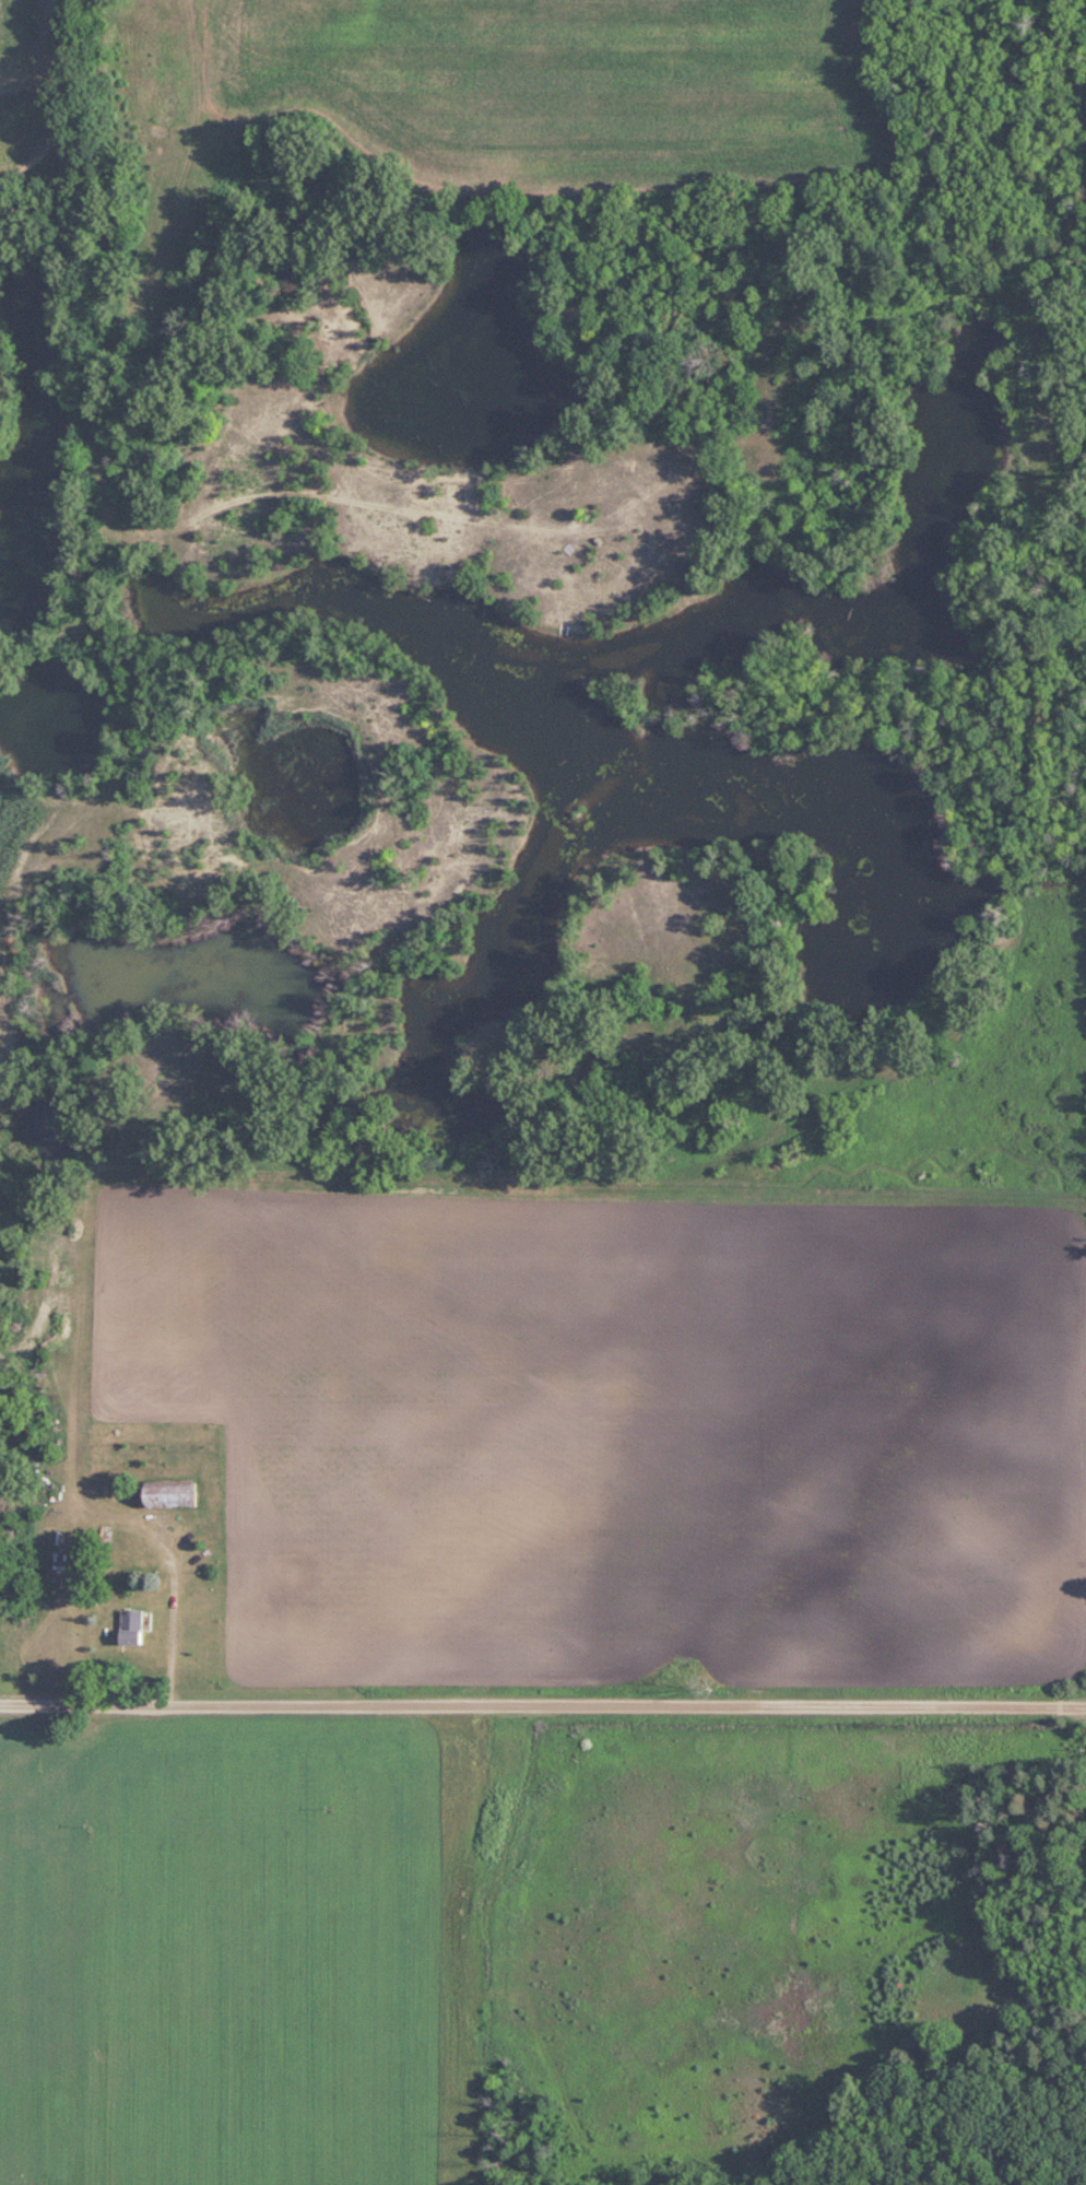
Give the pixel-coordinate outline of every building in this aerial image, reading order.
[(80,694),(92,697),(96,684),(84,680),(80,694)] [(196,1481),(136,1481),(136,1507),(196,1507),(196,1481)] [(142,1610),(122,1610),(122,1644),(142,1644),(142,1610)]
